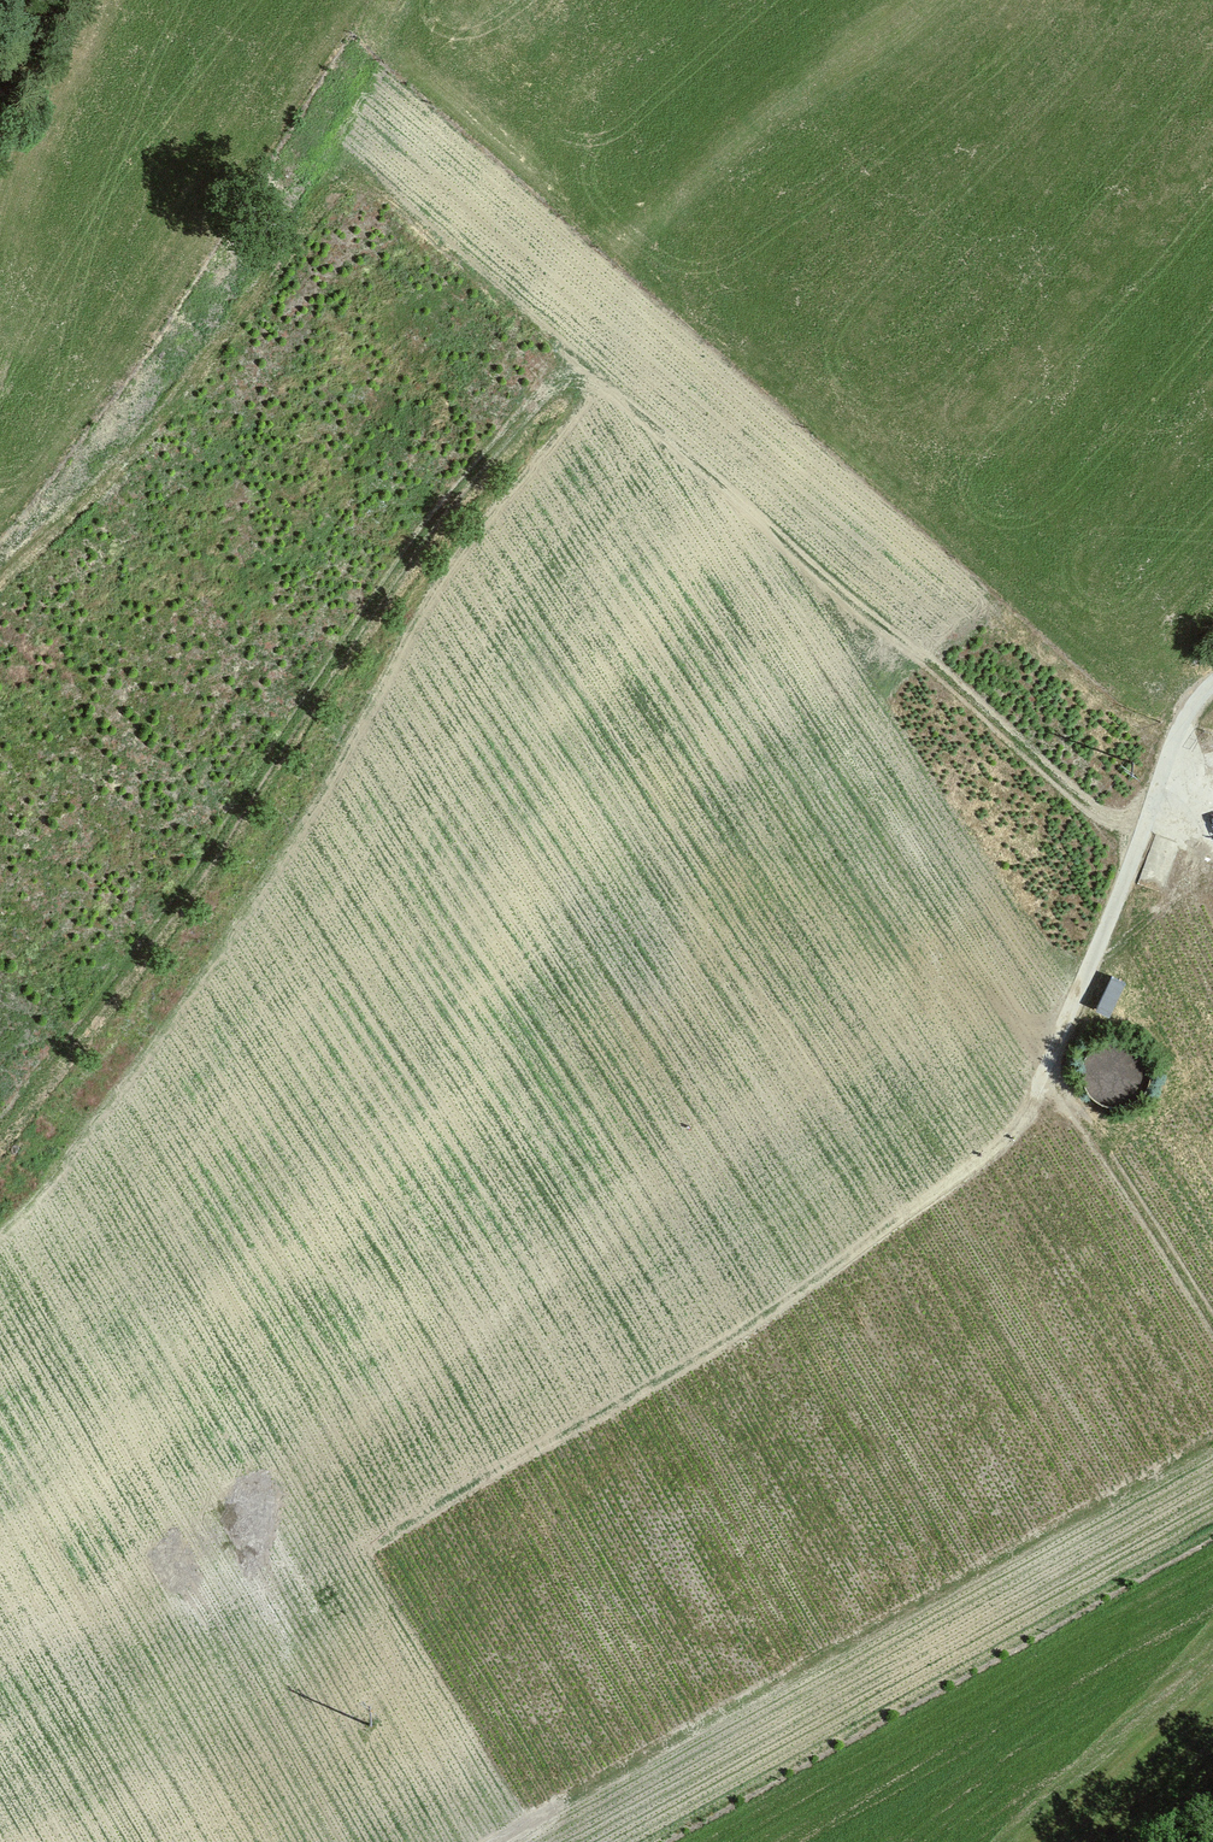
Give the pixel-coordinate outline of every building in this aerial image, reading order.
[(1123,1051),(1096,1049),(1094,1068),(1121,1070),(1123,1051)]
